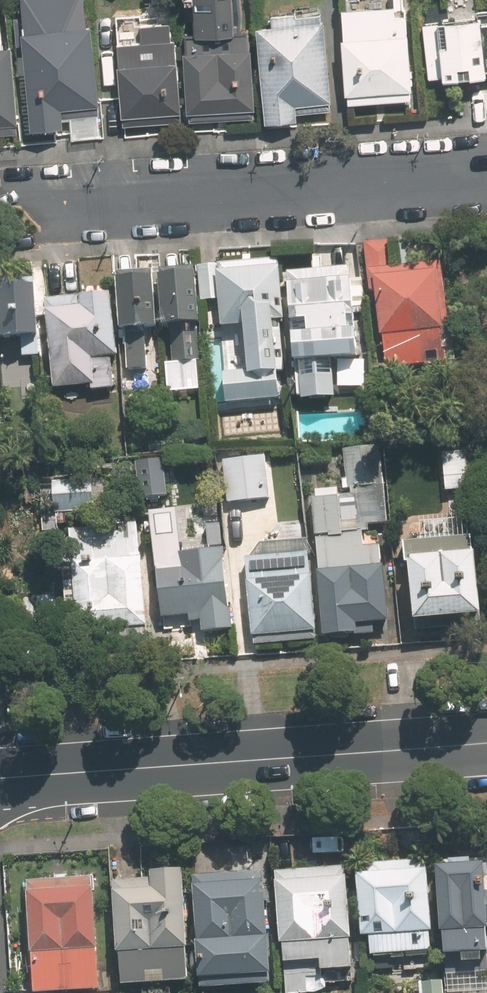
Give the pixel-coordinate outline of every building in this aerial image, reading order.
[(25,130),(18,35),(4,37),(1,0),(0,0),(0,132),(25,130)] [(194,29),(197,115),(265,113),(262,29),(251,30),(250,0),(205,0),(206,29),(194,29)] [(408,0),(349,0),(353,99),(423,96),(420,6),(408,7),(408,0)] [(93,9),(26,12),(31,125),(73,123),(73,113),(106,111),(102,21),(93,22),(93,9)] [(335,9),(265,13),(271,120),(309,118),(308,98),(340,96),(335,9)] [(433,16),(433,74),(486,74),(486,16),(433,16)] [(185,21),(122,23),(124,134),(188,133),(185,21)] [(372,287),(383,287),(384,366),(431,365),(431,350),(450,350),(450,261),(395,261),(395,238),(372,238),(372,287)] [(286,399),(283,259),(209,261),(210,298),(226,298),(227,322),(249,321),(250,373),(219,373),(219,400),(286,399)] [(320,267),(296,268),(301,402),(341,400),(339,355),(366,354),(363,260),(320,262),(320,267)] [(204,271),(126,275),(131,373),(158,371),(156,330),(174,329),(176,362),(209,360),(204,271)] [(0,283),(0,337),(46,335),(44,281),(0,283)] [(121,294),(52,297),(57,391),(117,388),(116,355),(124,354),(121,294)] [(349,488),(317,490),(325,636),(367,633),(367,622),(395,620),(391,546),(367,547),(366,528),(391,526),(387,443),(347,445),(349,488)] [(272,453),(228,455),(230,502),(275,499),(272,453)] [(63,480),(63,508),(108,509),(108,480),(63,480)] [(415,518),(422,618),(486,614),(486,513),(415,518)] [(239,630),(236,520),(211,521),(212,546),(202,546),(201,526),(162,527),(165,616),(209,615),(209,631),(239,630)] [(154,627),(148,526),(80,530),(85,631),(154,627)] [(318,633),(312,536),(254,539),(260,637),(318,633)] [(438,858),(367,861),(371,959),(442,956),(438,858)] [(445,859),(446,953),(486,952),(486,858),(445,859)] [(314,966),(361,963),(355,862),(284,867),(291,988),(315,987),(314,966)] [(197,978),(192,864),(154,865),(155,875),(121,876),(126,981),(197,978)] [(100,870),(33,874),(39,986),(106,982),(100,870)] [(272,870),(200,873),(206,983),(278,979),(272,870)] [(456,968),(457,991),(486,990),(486,967),(456,968)] [(411,976),(410,992),(441,992),(441,977),(411,976)]
